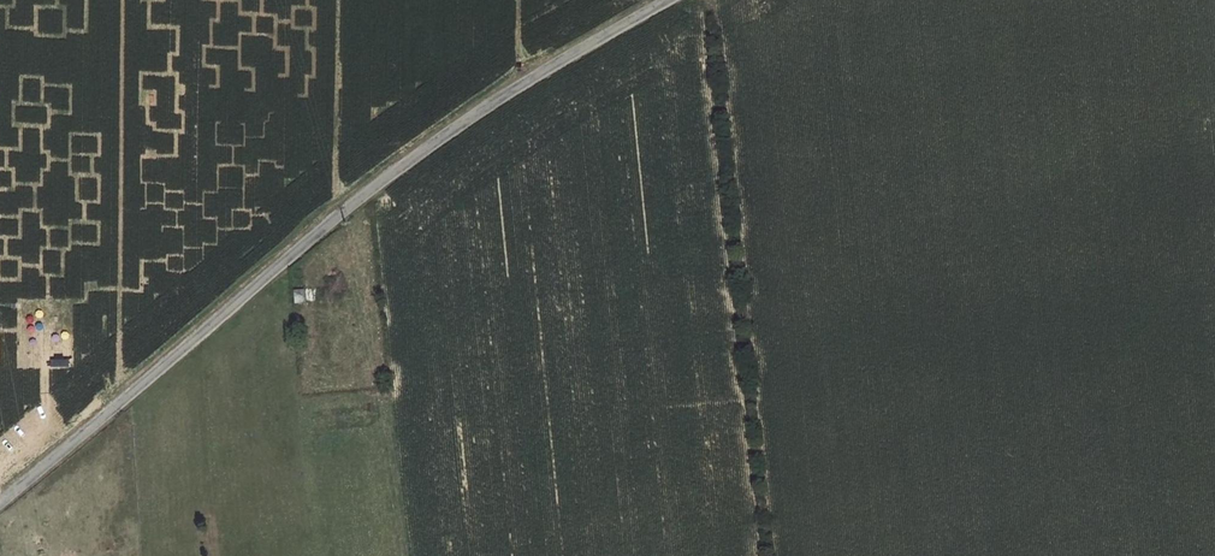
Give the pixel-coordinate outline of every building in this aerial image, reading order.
[(306,288),(294,290),(295,302),(307,301),(306,288)]
